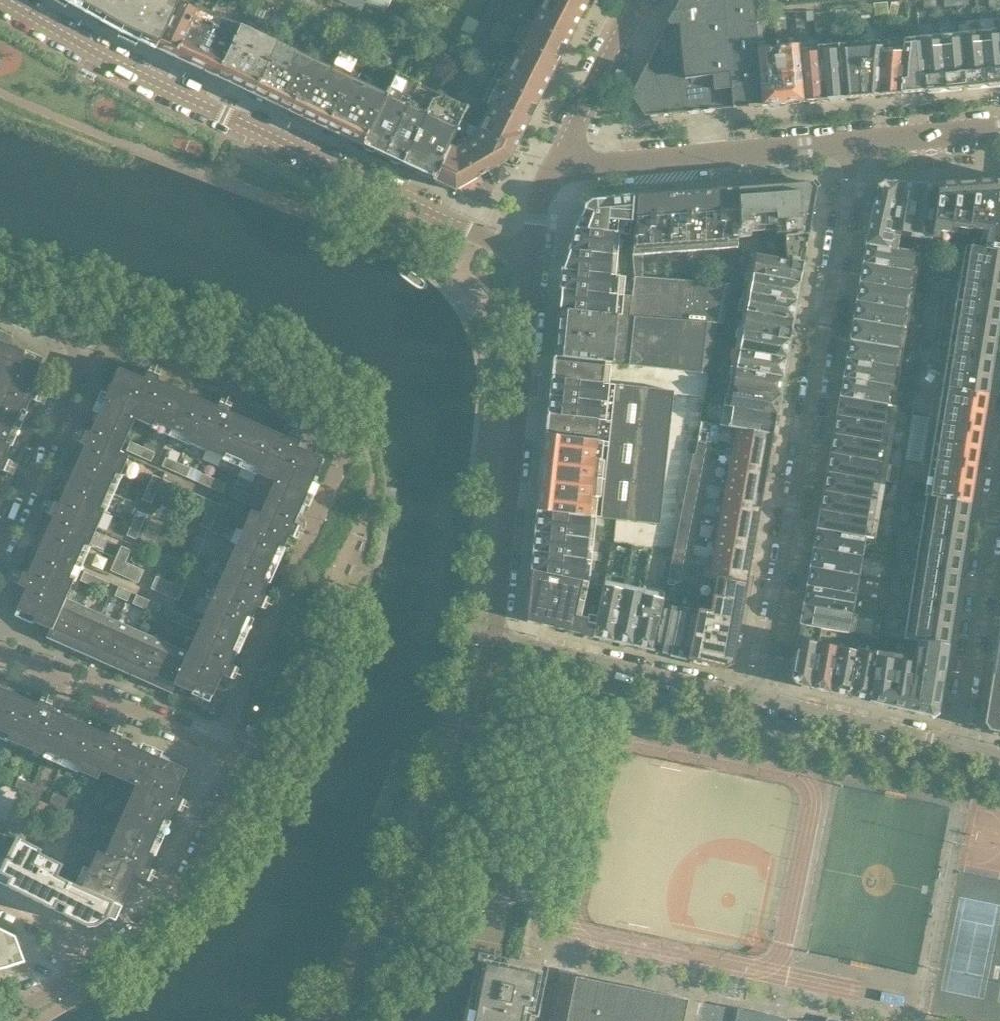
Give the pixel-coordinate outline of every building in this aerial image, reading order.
[(95,0),(63,0),(87,14),(95,0)] [(87,14),(103,23),(117,0),(95,0),(87,14)] [(139,0),(117,0),(103,23),(121,33),(139,0)] [(180,5),(169,0),(139,0),(121,33),(158,51),(180,5)] [(361,0),(337,0),(361,11),(365,2),(361,0)] [(469,45),(481,51),(507,0),(492,0),(469,45)] [(537,10),(555,19),(561,7),(581,17),(589,0),(542,0),(537,10)] [(631,96),(644,116),(761,105),(756,51),(751,0),(679,0),(631,96)] [(937,9),(936,0),(923,1),(924,10),(937,9)] [(176,59),(197,13),(180,5),(158,51),(176,59)] [(555,19),(537,10),(531,22),(527,20),(516,43),(519,45),(513,59),(530,68),(525,79),(545,89),(581,17),(561,7),(555,19)] [(185,63),(208,13),(199,8),(197,13),(176,59),(185,63)] [(217,78),(241,28),(208,13),(185,63),(217,78)] [(314,63),(327,34),(328,33),(308,24),(294,53),(296,54),(314,63)] [(899,93),(901,59),(904,40),(906,27),(901,27),(898,45),(880,47),(877,61),(877,95),(899,93)] [(259,37),(244,29),(241,28),(217,78),(236,87),(259,37)] [(979,33),(984,85),(999,84),(999,43),(999,31),(979,33)] [(979,33),(959,35),(963,87),(984,85),(979,33)] [(959,35),(939,37),(944,89),(963,87),(959,35)] [(277,45),(276,45),(259,37),(236,87),(253,96),(277,45)] [(944,89),(939,37),(919,39),(923,91),(944,89)] [(342,50),(346,42),(338,38),(334,46),(342,50)] [(919,39),(904,40),(901,59),(899,93),(923,91),(919,39)] [(877,95),(877,61),(880,47),(881,44),(875,41),(835,44),(840,98),(877,95)] [(351,73),(360,56),(363,50),(346,42),(342,50),(335,65),(351,73)] [(840,98),(835,44),(817,46),(817,49),(821,100),(840,98)] [(296,54),(294,53),(277,45),(253,96),(272,104),(296,54)] [(801,102),(797,51),(796,48),(776,49),(781,104),(801,102)] [(781,104),(776,49),(756,51),(761,105),(781,104)] [(817,49),(797,51),(801,102),(821,100),(817,49)] [(290,113),(314,63),(296,54),(272,104),(290,113)] [(530,68),(513,59),(500,83),(497,81),(486,102),(490,104),(478,128),(496,137),(501,127),(521,137),(545,89),(525,79),(530,68)] [(308,121),(332,71),(314,63),(290,113),(308,121)] [(332,71),(308,121),(325,130),(349,79),(332,71)] [(387,159),(423,85),(423,84),(397,72),(386,96),(361,147),(387,159)] [(349,79),(325,130),(343,138),(367,87),(349,79)] [(469,107),(423,85),(387,159),(432,180),(449,147),(469,107)] [(367,87),(343,138),(361,147),(386,96),(367,87)] [(496,137),(478,128),(471,142),(454,150),(449,147),(432,180),(454,190),(510,159),(521,137),(501,127),(496,137)] [(877,186),(872,218),(892,221),(898,183),(884,182),(877,186)] [(985,233),(994,182),(977,183),(969,231),(985,233)] [(994,182),(985,233),(982,249),(999,252),(999,182),(994,182)] [(811,183),(781,186),(785,235),(783,235),(785,260),(803,263),(816,189),(811,183)] [(898,183),(892,221),(890,236),(898,237),(899,231),(911,232),(918,184),(898,183)] [(977,183),(957,184),(950,230),(950,233),(956,234),(956,231),(969,233),(969,231),(977,183)] [(918,184),(911,232),(910,237),(920,239),(921,233),(932,234),(938,186),(918,184)] [(957,184),(938,186),(932,234),(929,251),(935,252),(937,238),(949,240),(950,233),(950,230),(957,184)] [(781,186),(759,187),(762,229),(774,228),(774,236),(783,235),(785,235),(781,186)] [(759,187),(738,189),(740,225),(737,238),(751,238),(750,230),(762,229),(759,187)] [(737,238),(740,225),(738,189),(706,192),(703,251),(720,250),(716,276),(731,279),(737,248),(736,248),(737,238)] [(99,192),(91,192),(91,200),(99,200),(99,192)] [(706,192),(670,194),(667,254),(703,251),(706,192)] [(667,254),(670,194),(637,197),(636,256),(632,256),(634,277),(641,277),(642,256),(667,254)] [(631,223),(633,198),(590,201),(585,206),(576,230),(615,234),(619,234),(630,235),(631,223)] [(892,221),(872,218),(867,245),(897,249),(898,237),(890,236),(892,221)] [(576,230),(569,251),(612,256),(615,234),(576,230)] [(913,252),(897,249),(867,245),(863,264),(910,272),(913,252)] [(982,249),(964,246),(963,252),(968,253),(966,264),(999,269),(999,252),(982,249)] [(612,256),(569,251),(563,270),(563,271),(610,275),(612,256)] [(803,263),(785,260),(749,254),(748,263),(754,263),(752,274),(800,282),(803,263)] [(910,272),(863,264),(860,283),(906,291),(910,272)] [(966,264),(964,274),(960,273),(958,282),(999,288),(999,269),(966,264)] [(608,294),(610,275),(563,271),(561,290),(608,294)] [(800,282),(752,274),(750,286),(744,285),(743,292),(797,301),(800,282)] [(730,284),(641,277),(634,277),(632,296),(608,294),(561,290),(559,309),(606,314),(717,324),(723,324),(730,284)] [(958,282),(957,287),(962,288),(960,300),(999,306),(999,288),(958,282)] [(906,291),(860,283),(857,302),(903,310),(906,291)] [(797,301),(743,292),(741,299),(748,300),(745,312),(793,320),(797,301)] [(960,300),(959,310),(954,310),(953,317),(998,324),(999,315),(999,306),(960,300)] [(903,310),(857,302),(853,321),(900,329),(903,310)] [(713,345),(717,324),(606,314),(559,309),(554,357),(640,367),(708,374),(713,345)] [(793,320),(745,312),(743,323),(737,322),(736,330),(790,339),(793,320)] [(998,324),(953,317),(952,322),(956,323),(954,335),(996,341),(998,324)] [(853,321),(850,341),(896,349),(902,350),(904,342),(898,341),(900,329),(853,321)] [(790,339),(736,330),(735,338),(741,339),(739,350),(787,358),(790,339)] [(0,331),(0,359),(7,344),(8,345),(12,336),(0,331)] [(996,341),(954,335),(953,345),(948,345),(947,353),(993,360),(996,341)] [(896,349),(850,341),(847,359),(893,367),(896,349)] [(8,345),(7,344),(0,359),(0,420),(18,428),(31,399),(40,403),(45,393),(32,386),(41,365),(23,357),(25,353),(8,345)] [(787,358),(739,350),(737,361),(731,359),(729,367),(783,377),(787,358)] [(993,360),(947,353),(946,359),(951,360),(949,371),(990,377),(993,360)] [(694,453),(704,400),(689,399),(690,388),(669,386),(668,391),(641,388),(641,389),(638,389),(640,367),(554,357),(546,437),(693,453),(694,453)] [(890,386),(893,367),(847,359),(843,379),(888,386),(890,386)] [(138,367),(134,375),(119,368),(102,405),(134,419),(170,435),(188,394),(157,381),(161,371),(151,366),(149,371),(138,367)] [(783,377),(729,367),(728,375),(734,376),(732,387),(780,396),(783,377)] [(990,377),(949,371),(947,381),(943,380),(941,388),(987,396),(990,377)] [(885,405),(888,386),(843,379),(840,397),(885,405)] [(981,431),(987,396),(941,388),(928,386),(922,422),(981,431)] [(780,396),(732,387),(730,398),(724,397),(723,405),(729,406),(777,414),(780,396)] [(218,407),(196,398),(188,394),(170,435),(240,466),(258,425),(228,412),(233,402),(222,398),(218,407)] [(885,405),(840,397),(837,416),(881,424),(885,405)] [(102,405),(97,418),(90,434),(80,430),(75,441),(85,445),(72,475),(112,493),(128,457),(120,453),(122,448),(134,419),(102,405)] [(723,405),(719,424),(737,427),(774,434),(777,414),(729,406),(723,405)] [(881,424),(837,416),(834,435),(878,442),(881,424)] [(9,473),(14,463),(5,458),(18,428),(0,420),(0,469),(9,473)] [(981,431),(922,422),(917,457),(930,459),(976,466),(981,431)] [(288,438),(264,428),(258,425),(240,466),(274,481),(306,496),(323,459),(307,452),(311,443),(300,439),(303,434),(292,429),(288,438)] [(737,427),(734,447),(770,453),(774,434),(737,427)] [(878,442),(834,435),(830,453),(875,461),(878,442)] [(677,530),(693,453),(546,437),(538,512),(559,515),(677,530)] [(131,442),(127,451),(139,456),(143,447),(131,442)] [(698,442),(695,455),(704,457),(707,444),(698,442)] [(155,453),(143,447),(139,456),(151,462),(155,453)] [(734,447),(731,465),(767,472),(770,453),(734,447)] [(875,461),(830,453),(827,473),(871,480),(875,461)] [(693,455),(692,462),(703,464),(704,457),(695,455),(693,455)] [(976,466),(930,459),(917,457),(913,482),(912,493),(927,495),(970,502),(976,466)] [(166,458),(162,467),(174,472),(178,463),(166,458)] [(692,462),(690,470),(701,472),(703,464),(692,462)] [(190,469),(178,463),(174,472),(186,478),(190,469)] [(731,465),(727,484),(763,490),(767,472),(731,465)] [(690,470),(689,478),(699,480),(701,472),(690,470)] [(201,473),(197,482),(209,488),(213,479),(201,473)] [(871,480),(827,473),(824,491),(868,499),(871,480)] [(112,493),(72,475),(58,505),(49,501),(44,512),(53,516),(40,547),(81,565),(112,493)] [(153,475),(147,487),(157,491),(175,500),(181,488),(171,483),(153,475)] [(689,478),(687,486),(698,488),(699,480),(689,478)] [(225,484),(213,479),(209,488),(221,493),(225,484)] [(274,481),(262,510),(260,515),(251,511),(235,547),(275,565),(289,535),(298,539),(305,525),(300,518),(297,517),(306,496),(274,481)] [(905,481),(903,493),(911,494),(912,493),(913,482),(905,481)] [(727,484),(724,503),(760,509),(763,490),(727,484)] [(687,486),(685,493),(696,496),(698,488),(687,486)] [(151,504),(157,491),(147,487),(142,499),(151,504)] [(236,489),(232,497),(244,503),(248,494),(236,489)] [(868,499),(824,491),(820,511),(865,518),(868,499)] [(215,517),(220,505),(193,493),(188,505),(206,513),(215,517)] [(685,493),(684,501),(695,503),(696,496),(685,493)] [(260,500),(248,494),(244,503),(256,508),(260,500)] [(970,502),(927,495),(926,500),(931,501),(929,513),(967,519),(970,502)] [(903,499),(901,511),(909,512),(911,500),(903,499)] [(684,501),(682,509),(693,511),(695,503),(684,501)] [(724,503),(721,521),(757,528),(760,509),(724,503)] [(133,509),(127,521),(136,525),(141,513),(133,509)] [(682,509),(681,517),(692,519),(693,511),(682,509)] [(865,518),(820,511),(817,529),(862,537),(865,518)] [(901,511),(899,522),(908,523),(909,512),(901,511)] [(559,515),(538,512),(535,534),(588,540),(602,542),(603,533),(588,531),(589,523),(559,519),(559,515)] [(209,530),(215,517),(206,513),(201,526),(209,530)] [(967,519),(929,513),(927,524),(922,523),(921,530),(964,537),(967,519)] [(681,517),(679,525),(690,527),(692,519),(681,517)] [(136,525),(127,521),(122,533),(130,537),(136,525)] [(721,521),(717,540),(754,546),(757,528),(721,521)] [(679,525),(678,532),(688,535),(690,527),(679,525)] [(862,537),(817,529),(814,549),(862,557),(866,538),(862,537)] [(964,537),(921,530),(920,536),(925,537),(923,549),(962,555),(964,537)] [(677,533),(676,540),(687,542),(688,535),(678,532),(677,533)] [(588,540),(535,534),(534,551),(586,559),(588,540)] [(898,535),(896,547),(904,548),(906,536),(898,535)] [(209,543),(200,539),(194,551),(203,555),(209,543)] [(676,540),(674,548),(685,550),(687,542),(676,540)] [(717,540),(714,559),(750,565),(754,546),(717,540)] [(125,562),(131,550),(121,546),(116,558),(125,562)] [(81,565),(40,547),(27,576),(17,571),(13,582),(26,588),(25,592),(17,610),(35,618),(33,622),(50,630),(64,598),(66,599),(66,598),(81,565)] [(275,565),(235,547),(203,619),(244,637),(257,606),(267,610),(272,600),(262,596),(275,565)] [(896,547),(895,558),(903,559),(904,548),(896,547)] [(674,548),(673,556),(684,558),(685,550),(674,548)] [(862,557),(814,549),(810,567),(859,576),(862,557)] [(962,555),(923,549),(921,560),(917,559),(916,566),(959,573),(962,555)] [(203,555),(194,551),(189,563),(198,567),(203,555)] [(586,559),(534,551),(532,570),(584,581),(586,559)] [(673,556),(671,564),(682,566),(684,558),(673,556)] [(134,566),(125,562),(116,558),(110,571),(128,579),(138,583),(143,571),(134,566)] [(714,559),(711,577),(716,578),(747,584),(749,574),(750,565),(714,559)] [(671,564),(670,571),(681,574),(682,566),(671,564)] [(959,573),(916,566),(915,571),(920,572),(917,585),(956,591),(959,573)] [(855,595),(859,576),(810,567),(807,586),(855,595)] [(584,581),(532,570),(530,589),(574,600),(580,601),(584,581)] [(893,570),(891,582),(899,583),(901,571),(893,570)] [(96,577),(84,571),(80,580),(92,586),(96,577)] [(670,571),(668,579),(679,582),(680,578),(681,574),(670,571)] [(183,588),(189,576),(180,572),(174,584),(183,588)] [(183,588),(174,584),(157,576),(151,589),(178,601),(183,588)] [(108,582),(96,577),(92,586),(104,591),(108,582)] [(694,620),(687,660),(725,669),(733,665),(734,657),(747,584),(716,578),(715,585),(713,595),(710,610),(696,608),(696,610),(694,620)] [(891,582),(890,593),(898,594),(899,583),(891,582)] [(604,585),(599,605),(598,612),(592,637),(610,642),(622,589),(604,585)] [(956,591),(917,585),(916,594),(912,594),(911,600),(953,607),(956,591)] [(855,595),(807,586),(804,605),(852,613),(855,595)] [(131,593),(119,587),(115,596),(128,601),(131,593)] [(574,600),(530,589),(527,616),(532,623),(592,637),(598,612),(589,610),(588,618),(571,614),(574,600)] [(642,594),(622,589),(610,642),(630,646),(642,594)] [(663,599),(642,594),(630,646),(652,651),(662,603),(663,599)] [(149,600),(137,595),(133,604),(145,609),(149,600)] [(50,630),(46,638),(65,647),(83,606),(66,598),(66,599),(64,598),(50,630)] [(161,606),(149,600),(145,609),(157,614),(161,606)] [(953,607),(911,600),(909,608),(914,608),(912,619),(951,625),(953,607)] [(678,606),(662,603),(652,651),(669,656),(678,606)] [(852,613),(804,605),(800,624),(820,628),(821,628),(848,632),(852,613)] [(83,606),(65,647),(82,654),(100,614),(83,606)] [(696,610),(678,606),(669,656),(687,660),(694,620),(696,610)] [(888,606),(886,618),(894,619),(896,607),(888,606)] [(184,616),(172,610),(168,619),(180,625),(184,616)] [(100,614),(82,654),(100,662),(118,621),(100,614)] [(196,621),(184,616),(180,625),(192,630),(196,621)] [(886,618),(885,630),(893,631),(894,619),(886,618)] [(244,637),(203,619),(188,652),(174,685),(175,685),(193,693),(195,688),(213,696),(217,685),(226,689),(231,679),(236,681),(240,670),(231,666),(244,637)] [(951,625),(912,619),(910,630),(906,629),(905,637),(916,639),(948,644),(951,625)] [(118,621),(100,662),(118,670),(136,629),(118,621)] [(992,675),(999,676),(999,622),(992,675)] [(820,628),(800,624),(791,678),(795,685),(810,689),(819,636),(820,628)] [(136,629),(118,670),(135,678),(153,637),(136,629)] [(827,638),(819,636),(810,689),(829,693),(837,645),(826,642),(827,638)] [(153,637),(135,678),(153,686),(171,645),(153,637)] [(941,684),(948,644),(916,639),(913,656),(910,679),(941,684)] [(838,640),(837,645),(829,693),(848,698),(857,650),(846,647),(847,642),(838,640)] [(171,645),(153,686),(172,694),(175,685),(174,685),(188,652),(171,645)] [(858,645),(857,650),(848,698),(869,702),(875,654),(865,652),(866,647),(858,645)] [(905,711),(910,679),(913,656),(876,650),(875,654),(869,702),(905,711)] [(992,675),(983,724),(988,730),(999,733),(999,676),(992,675)] [(937,712),(941,684),(910,679),(905,711),(930,717),(937,712)] [(9,692),(0,688),(0,711),(9,692)] [(9,692),(0,711),(0,737),(61,764),(79,723),(49,710),(54,700),(43,695),(39,705),(9,692)] [(605,694),(603,704),(617,707),(619,698),(605,694)] [(109,736),(79,723),(61,764),(97,780),(101,771),(135,786),(149,754),(119,741),(124,731),(113,726),(109,736)] [(186,770),(149,754),(135,786),(120,820),(157,837),(164,820),(168,822),(174,809),(184,813),(188,802),(175,796),(186,770)] [(0,770),(0,780),(5,782),(8,773),(0,770)] [(19,778),(15,787),(28,792),(31,783),(19,778)] [(113,782),(104,778),(99,790),(107,794),(113,782)] [(44,789),(31,783),(28,792),(40,797),(44,789)] [(107,794),(99,790),(93,802),(102,806),(107,794)] [(54,793),(50,802),(63,807),(67,799),(54,793)] [(79,804),(67,799),(63,807),(75,813),(79,804)] [(97,817),(88,813),(83,825),(92,829),(97,817)] [(148,868),(154,855),(149,853),(157,837),(120,820),(105,855),(97,851),(89,869),(80,888),(122,907),(135,875),(153,883),(157,873),(148,868)] [(12,825),(8,833),(18,838),(22,830),(12,825)] [(92,829),(83,825),(77,838),(86,841),(92,829)] [(0,870),(0,884),(87,928),(96,927),(109,918),(120,911),(121,909),(122,907),(80,888),(57,878),(63,865),(40,853),(41,850),(19,839),(17,837),(12,847),(0,870)] [(12,847),(0,842),(0,870),(12,847)] [(63,865),(57,878),(80,888),(89,869),(90,868),(68,859),(68,858),(64,866),(63,865)] [(15,937),(0,930),(0,970),(5,969),(25,963),(15,937)] [(544,980),(547,967),(477,953),(475,963),(471,962),(471,964),(477,965),(475,979),(468,977),(468,979),(456,992),(431,1020),(536,1020),(538,1009),(544,980)] [(786,1020),(785,1020),(738,1011),(738,1010),(686,999),(686,1000),(576,978),(577,973),(559,970),(548,1020),(792,1020),(786,1020)]
